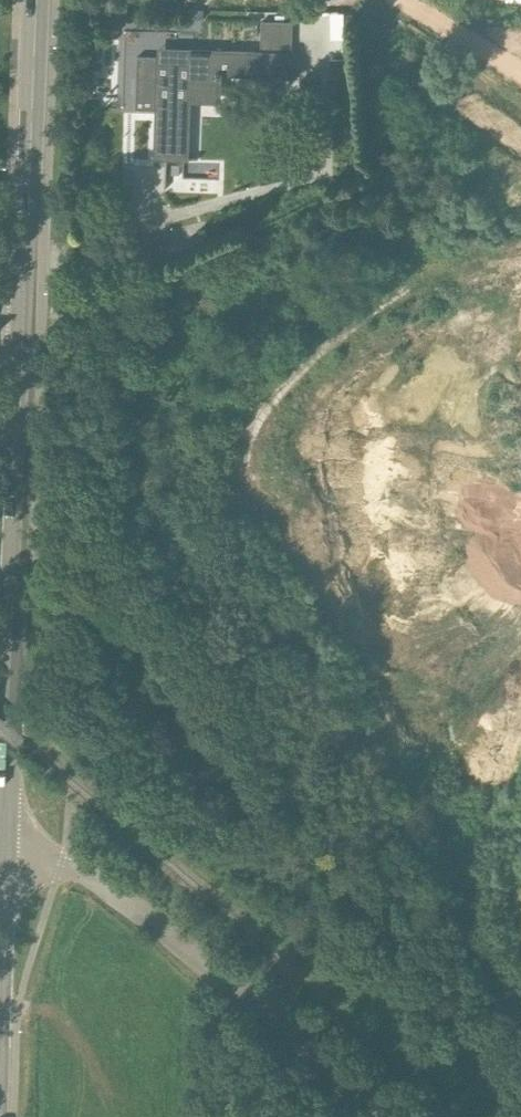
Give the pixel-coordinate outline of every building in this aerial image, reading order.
[(261,53),(292,54),(293,22),(262,21),(261,53)] [(165,158),(190,159),(192,103),(222,104),(223,76),(257,77),(258,50),(189,47),(188,59),(136,57),(135,109),(167,110),(165,158)]
